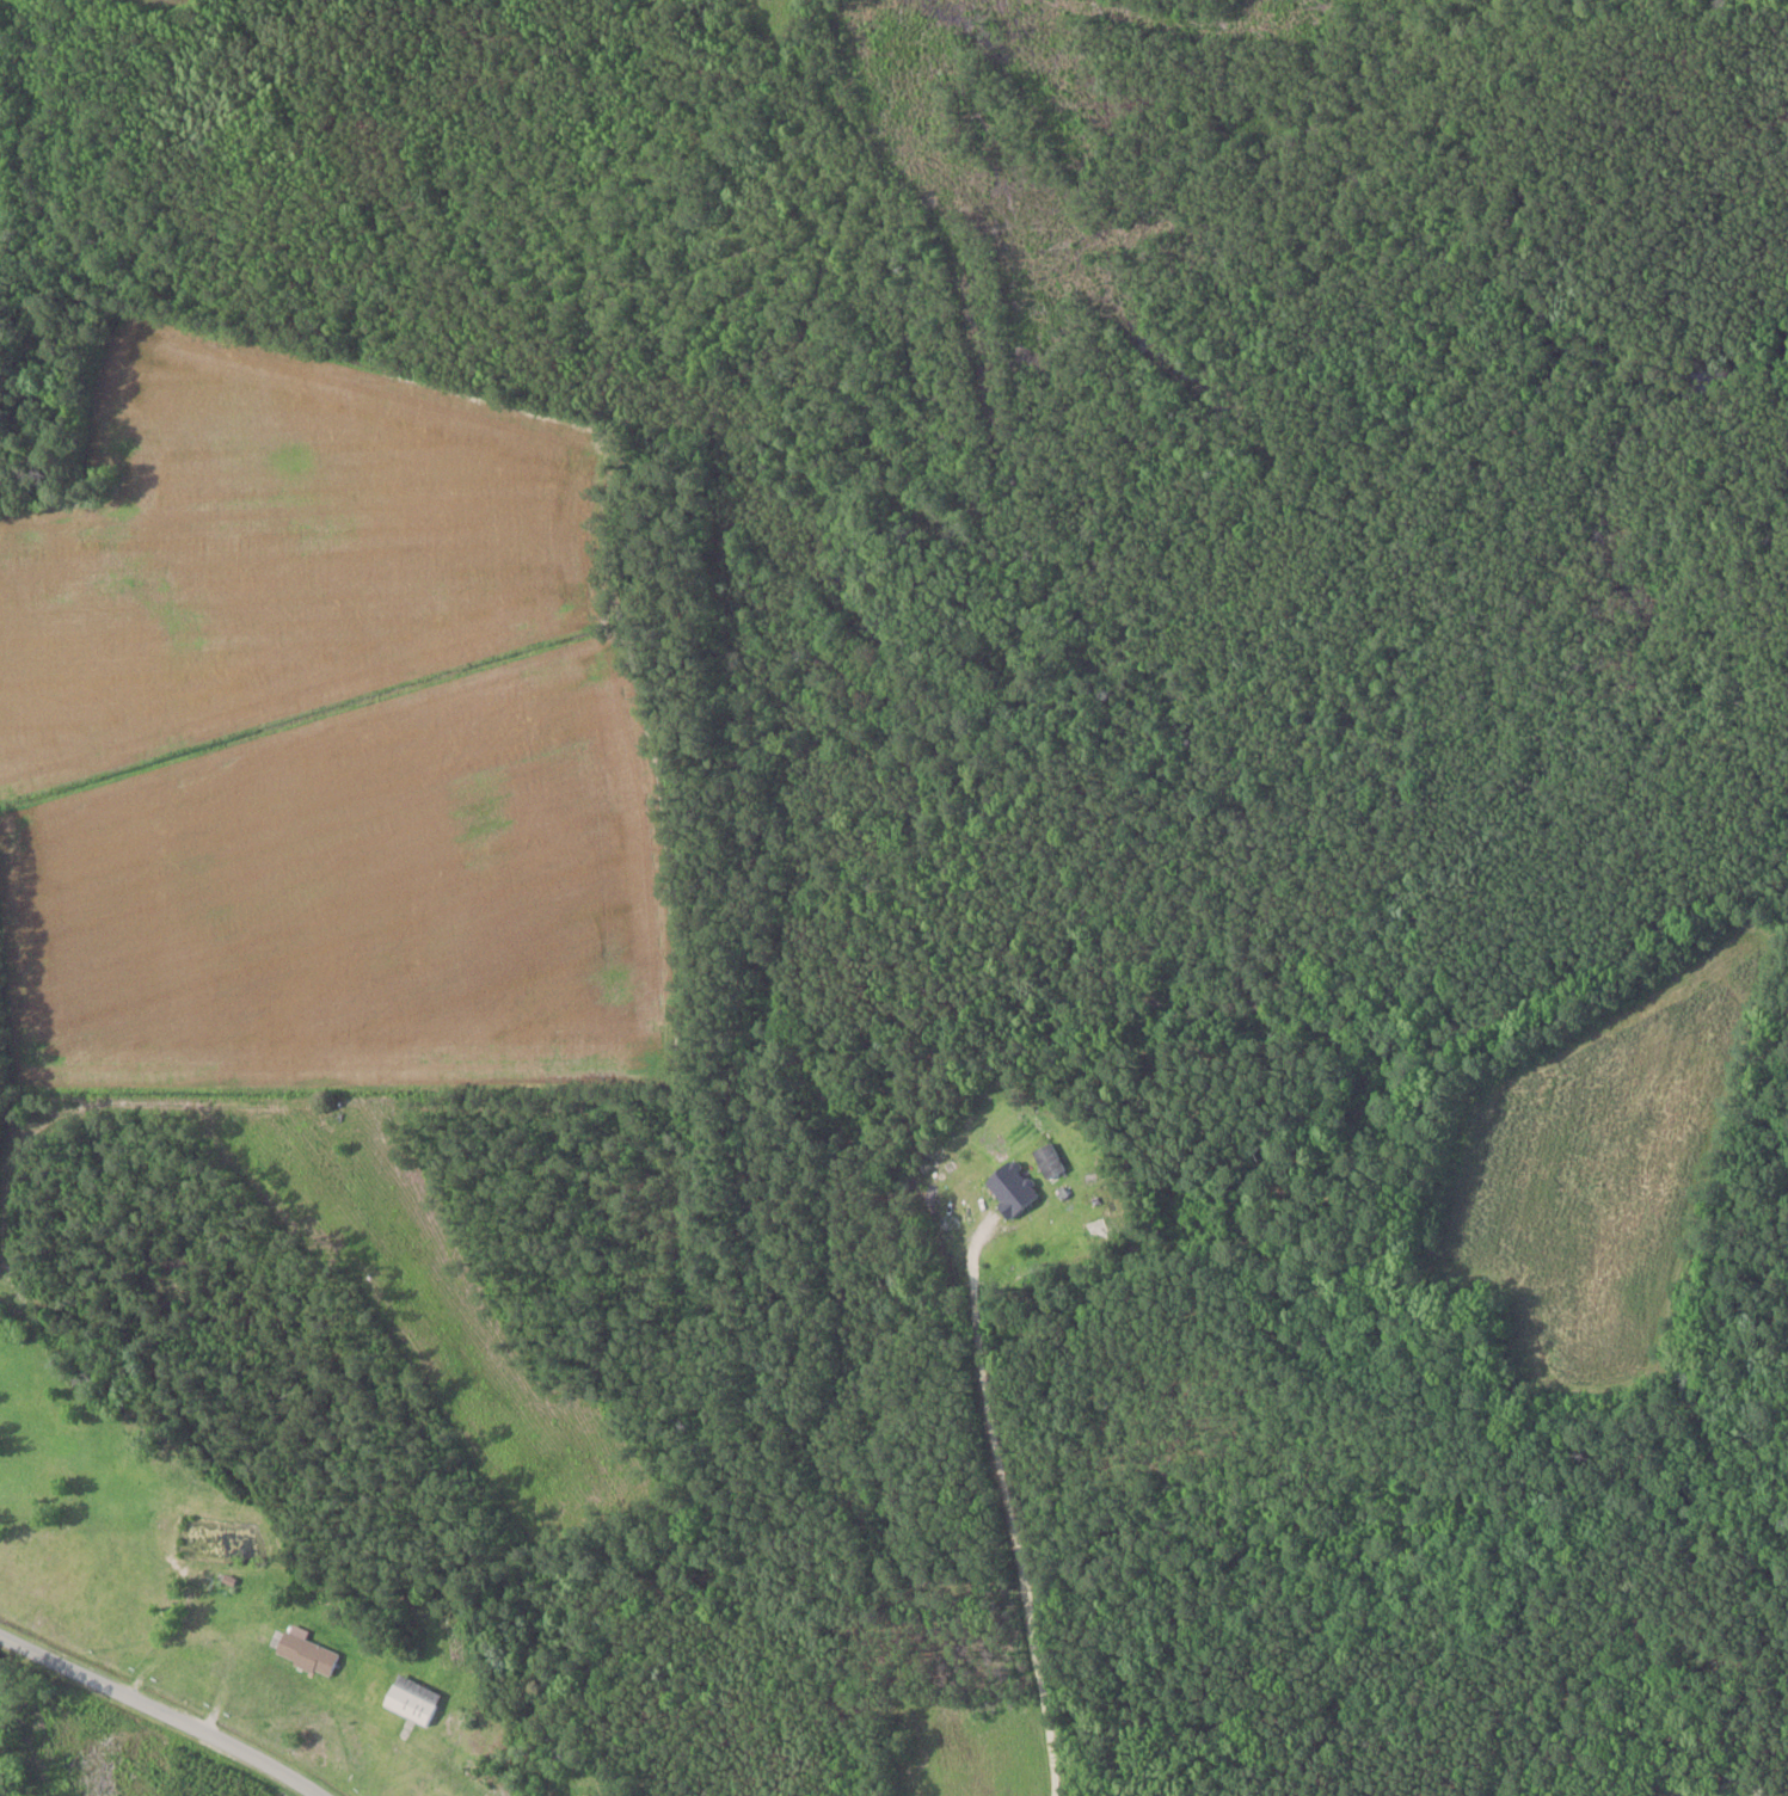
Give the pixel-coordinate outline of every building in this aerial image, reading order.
[(1032,1151),(1046,1178),(1064,1168),(1051,1142),(1032,1151)] [(305,1640),(308,1630),(286,1622),(275,1656),(331,1674),(338,1651),(305,1640)] [(382,1704),(426,1724),(441,1692),(397,1672),(382,1704)]
